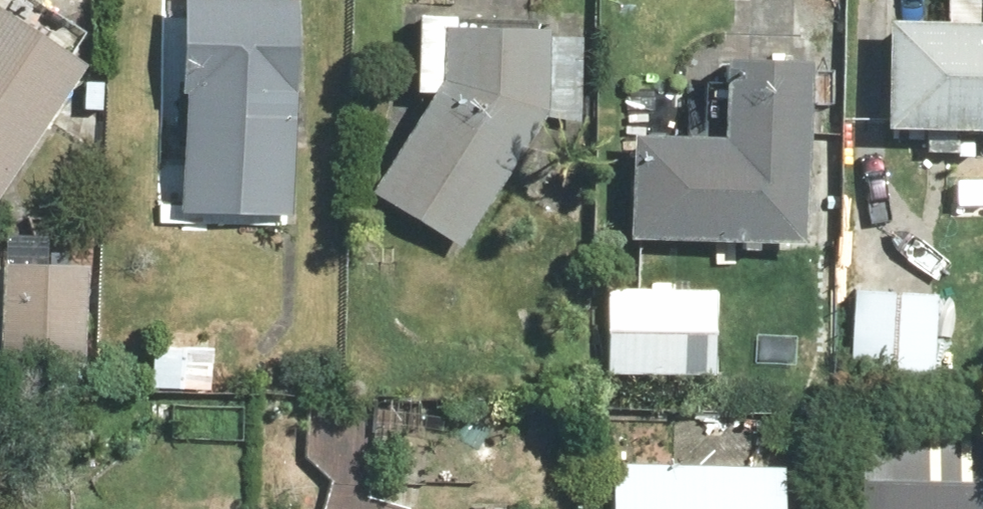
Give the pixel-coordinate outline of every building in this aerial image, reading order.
[(161,221),(292,224),(296,1),(220,0),(176,0),(173,202),(161,202),(161,221)] [(81,92),(80,107),(103,108),(104,82),(88,81),(93,74),(0,7),(0,205),(81,92)] [(886,16),(882,131),(982,134),(982,23),(886,16)] [(578,120),(582,35),(436,29),(434,89),(367,186),(454,246),(542,118),(578,120)] [(825,169),(813,168),(816,67),(719,61),(716,140),(629,135),(624,244),(823,253),(825,169)] [(79,366),(85,251),(3,247),(0,308),(0,362),(79,366)] [(721,286),(606,284),(604,377),(718,380),(721,286)] [(942,297),(851,294),(847,412),(938,415),(942,297)] [(211,351),(149,346),(147,387),(209,391),(211,351)] [(387,408),(293,408),(292,484),(386,485),(387,408)] [(613,463),(610,508),(783,508),(785,467),(773,466),(775,426),(695,422),(693,467),(613,463)] [(858,432),(855,508),(982,508),(982,437),(858,432)]
